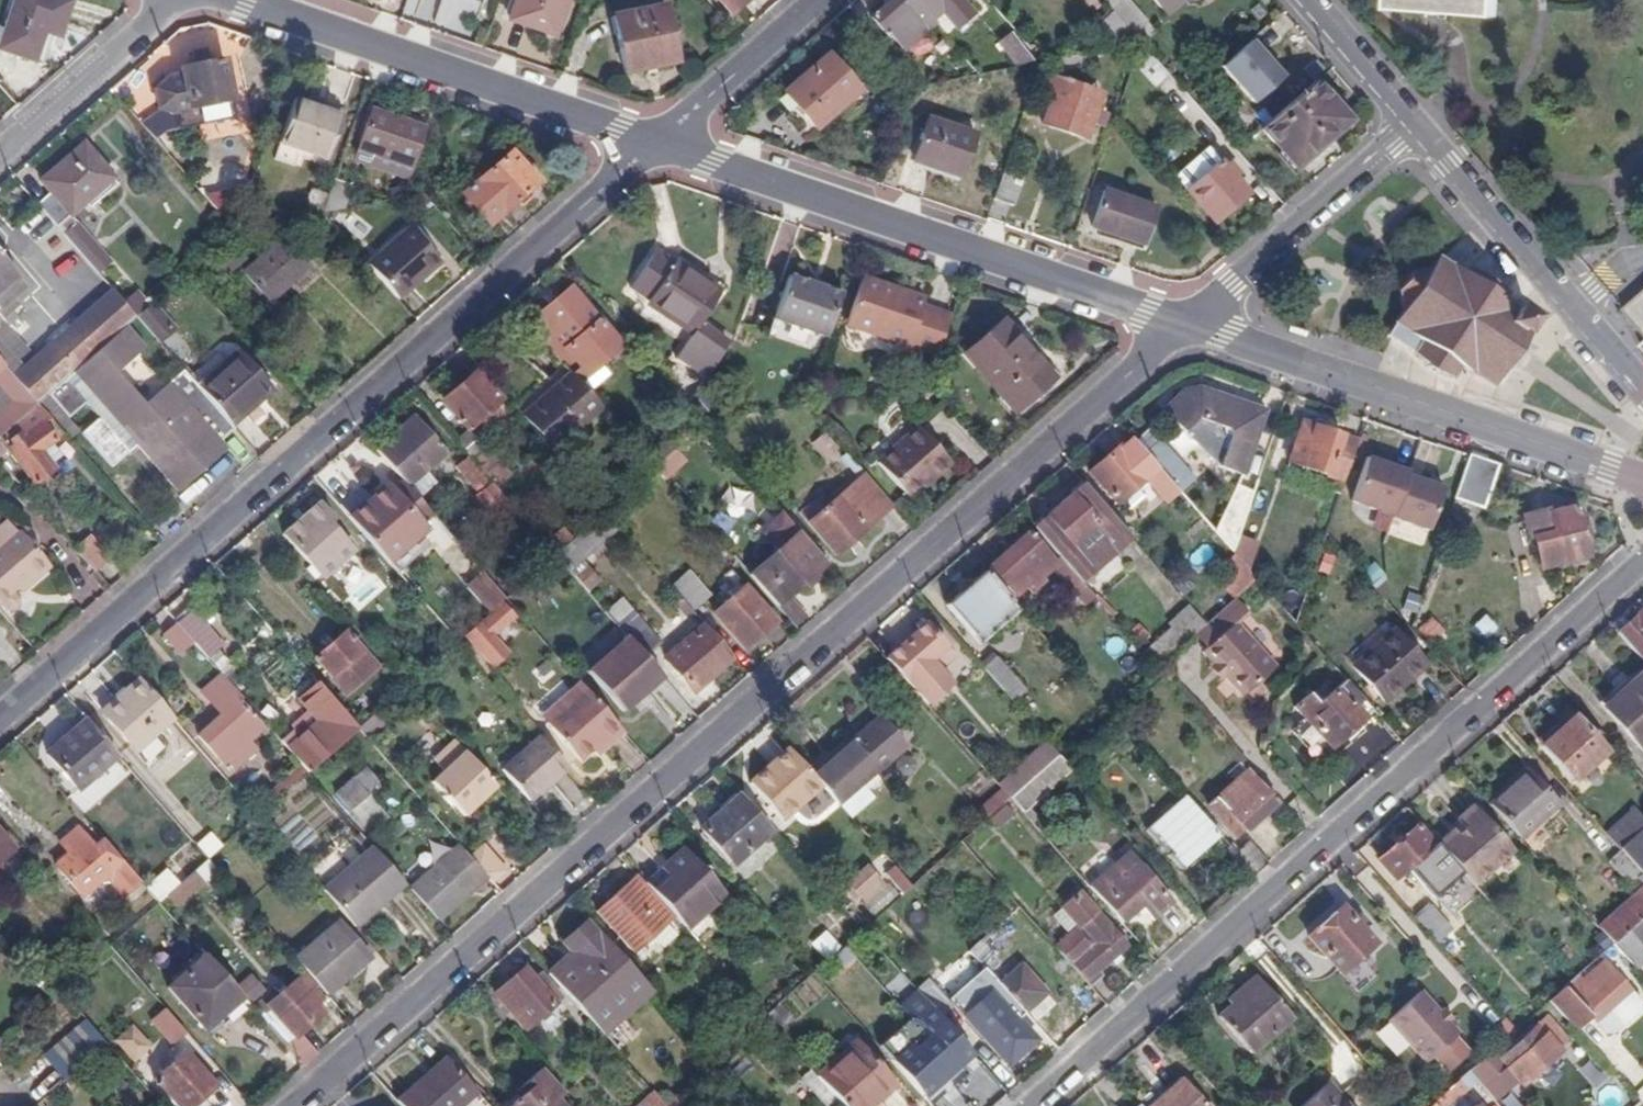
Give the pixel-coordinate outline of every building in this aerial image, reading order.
[(68,0),(66,0),(12,0),(0,32),(0,51),(40,65),(49,40),(54,42),(68,0)] [(562,0),(517,0),(510,21),(551,35),(562,0)] [(732,16),(749,0),(717,0),(732,16)] [(912,0),(892,0),(869,19),(882,35),(884,33),(901,55),(935,26),(916,5),(912,0)] [(916,5),(918,3),(933,19),(942,12),(957,29),(974,15),(961,0),(912,0),(916,5)] [(1168,14),(1184,0),(1156,0),(1168,14)] [(1402,13),(1496,20),(1498,0),(1403,0),(1402,13)] [(1251,14),(1258,22),(1265,15),(1258,7),(1251,14)] [(677,66),(664,10),(612,23),(625,79),(677,66)] [(1017,66),(1030,56),(1010,34),(1000,45),(1017,66)] [(1221,68),(1253,104),(1283,77),(1251,41),(1221,68)] [(153,88),(157,108),(160,130),(232,115),(221,58),(204,61),(202,50),(189,53),(191,64),(178,67),(180,74),(163,78),(153,88)] [(859,92),(829,57),(785,95),(816,130),(859,92)] [(1084,138),(1098,95),(1048,78),(1043,92),(1052,95),(1043,125),(1084,138)] [(1347,121),(1315,84),(1261,130),(1294,167),(1347,121)] [(278,145),(325,161),(340,117),(293,100),(278,145)] [(157,108),(139,123),(152,137),(160,130),(157,108)] [(411,164),(424,128),(371,110),(359,146),(411,164)] [(961,178),(975,136),(928,121),(914,163),(961,178)] [(411,164),(359,146),(352,162),(409,181),(413,164),(411,164)] [(48,194),(36,207),(96,275),(110,263),(70,218),(112,182),(79,147),(39,183),(48,194)] [(538,183),(512,153),(461,196),(488,227),(538,183)] [(1214,225),(1247,195),(1222,165),(1217,167),(1205,154),(1175,181),(1214,225)] [(1006,163),(994,202),(1012,208),(1024,170),(1006,163)] [(323,214),(345,210),(352,186),(334,180),(329,195),(323,214)] [(318,215),(323,214),(329,195),(306,186),(298,207),(318,215)] [(1145,245),(1157,208),(1106,190),(1092,229),(1145,245)] [(412,227),(398,239),(403,243),(415,231),(412,227)] [(398,239),(368,265),(397,300),(441,262),(415,231),(403,243),(398,239)] [(308,265),(283,238),(242,273),(268,301),(308,265)] [(247,259),(234,244),(211,265),(225,279),(247,259)] [(704,377),(727,344),(698,323),(717,298),(700,286),(697,289),(669,269),(671,265),(654,253),(626,292),(689,336),(674,359),(704,377)] [(1418,360),(1432,374),(1453,381),(1461,369),(1475,378),(1478,375),(1493,385),(1500,375),(1503,376),(1516,356),(1536,324),(1517,311),(1518,309),(1505,300),(1509,293),(1470,270),(1465,276),(1438,259),(1429,272),(1409,273),(1398,291),(1405,311),(1388,338),(1419,356),(1418,360)] [(2,321),(18,307),(10,297),(19,288),(0,266),(0,318),(2,321)] [(825,338),(841,294),(789,276),(774,321),(825,338)] [(846,326),(935,358),(950,315),(921,306),(923,299),(898,290),(863,278),(846,326)] [(570,286),(527,322),(572,374),(594,356),(600,363),(621,345),(570,286)] [(124,306),(112,293),(12,380),(35,406),(46,397),(84,363),(124,328),(135,319),(124,306)] [(135,319),(148,308),(137,296),(124,306),(135,319)] [(1625,311),(1642,330),(1642,296),(1625,311)] [(1014,411),(1051,377),(1002,322),(963,356),(1014,411)] [(84,363),(191,482),(224,451),(218,443),(233,430),(224,420),(197,389),(181,371),(143,405),(114,373),(142,348),(124,328),(84,363)] [(199,384),(234,352),(224,340),(189,372),(199,384)] [(247,400),(255,408),(272,393),(237,354),(197,389),(224,420),(247,400)] [(178,494),(191,482),(84,363),(46,397),(66,417),(81,405),(95,422),(82,435),(111,468),(135,448),(178,494)] [(11,402),(0,412),(0,437),(9,429),(35,406),(12,380),(0,366),(0,390),(11,402)] [(502,399),(476,371),(442,401),(468,429),(478,422),(484,428),(496,418),(490,410),(502,399)] [(569,435),(602,408),(572,374),(523,417),(563,464),(580,448),(569,435)] [(1242,476),(1264,410),(1201,388),(1187,391),(1164,411),(1219,468),(1242,476)] [(233,430),(235,432),(257,410),(255,408),(247,400),(224,420),(233,430)] [(63,437),(35,406),(9,429),(16,437),(22,444),(40,429),(54,444),(63,437)] [(411,420),(375,451),(418,500),(435,485),(425,472),(442,457),(411,420)] [(1345,480),(1359,438),(1302,420),(1288,462),(1291,463),(1334,477),(1330,491),(1340,494),(1345,480)] [(946,464),(916,428),(874,464),(901,494),(921,478),(926,481),(946,464)] [(52,446),(54,444),(40,429),(22,444),(16,437),(2,450),(35,489),(54,472),(52,470),(40,457),(52,446)] [(470,460),(483,448),(466,429),(453,441),(470,460)] [(825,457),(838,445),(825,429),(811,441),(825,457)] [(642,454),(653,468),(666,457),(673,450),(660,437),(642,454)] [(1185,495),(1146,451),(1134,438),(1125,446),(1122,444),(1090,472),(1120,506),(1149,480),(1173,505),(1185,495)] [(1241,534),(1255,492),(1239,487),(1229,515),(1160,439),(1146,451),(1185,495),(1235,552),(1241,534)] [(62,459),(52,446),(40,457),(52,470),(62,459)] [(495,488),(509,475),(485,447),(483,448),(470,460),(492,485),(495,488)] [(838,456),(855,475),(860,470),(844,451),(838,456)] [(1484,509),(1499,466),(1470,456),(1455,501),(1484,509)] [(673,466),(666,457),(653,468),(661,477),(673,466)] [(495,488),(492,485),(489,486),(466,459),(454,469),(476,495),(474,497),(487,512),(488,510),(503,526),(515,516),(501,500),(503,498),(495,488)] [(1352,503),(1393,517),(1407,476),(1408,473),(1367,459),(1352,503)] [(1328,498),(1330,491),(1334,477),(1291,463),(1284,485),(1328,498)] [(888,503),(860,470),(855,475),(803,523),(831,554),(888,503)] [(1392,519),(1431,532),(1445,489),(1407,476),(1393,517),(1392,519)] [(1132,538),(1084,484),(1035,528),(1067,564),(1084,582),(1092,573),(1079,559),(1109,532),(1122,547),(1132,538)] [(349,520),(389,566),(426,534),(386,488),(349,520)] [(282,534),(320,578),(352,550),(328,524),(333,519),(317,502),(282,534)] [(1587,557),(1574,505),(1550,512),(1549,509),(1522,516),(1528,541),(1533,540),(1541,569),(1587,557)] [(618,526),(604,511),(572,539),(555,554),(553,555),(567,571),(618,526)] [(776,609),(793,629),(805,619),(788,598),(825,565),(796,531),(779,512),(761,535),(771,546),(770,552),(771,553),(756,567),(746,575),(776,609)] [(19,533),(8,521),(0,527),(0,549),(19,533)] [(544,541),(555,554),(572,539),(561,527),(544,541)] [(10,591),(15,587),(29,574),(34,580),(48,568),(33,549),(38,540),(37,535),(32,530),(23,529),(19,533),(0,549),(0,600),(10,591)] [(1058,563),(1031,532),(992,567),(1018,595),(1028,586),(1032,589),(1058,563)] [(1239,556),(1259,579),(1263,583),(1268,579),(1262,572),(1265,570),(1255,558),(1260,542),(1241,534),(1235,552),(1239,556)] [(89,536),(74,550),(94,572),(108,559),(89,536)] [(1259,579),(1239,556),(1227,566),(1230,571),(1222,578),(1228,586),(1199,614),(1209,624),(1238,598),(1259,579)] [(1084,606),(1096,596),(1084,582),(1067,564),(1057,575),(1084,606)] [(583,568),(572,577),(586,592),(596,583),(583,568)] [(673,590),(692,611),(709,595),(687,570),(669,585),(673,590)] [(976,637),(1015,602),(987,571),(974,583),(970,579),(959,589),(962,593),(948,606),(976,637)] [(20,592),(34,580),(29,574),(15,587),(20,592)] [(470,584),(492,609),(504,598),(482,574),(470,584)] [(767,616),(738,582),(706,610),(736,644),(767,616)] [(667,597),(685,616),(692,611),(673,590),(667,597)] [(0,600),(0,603),(6,610),(11,610),(16,606),(17,599),(10,591),(0,600)] [(1306,598),(1292,593),(1287,610),(1298,623),(1306,598)] [(1273,661),(1239,622),(1251,612),(1238,598),(1209,624),(1196,635),(1208,649),(1205,651),(1216,664),(1228,676),(1240,690),(1273,661)] [(642,657),(655,645),(616,600),(602,611),(626,638),(642,657)] [(477,622),(464,633),(493,664),(505,653),(492,638),(515,617),(503,604),(480,624),(477,622)] [(1196,635),(1209,624),(1199,614),(1191,604),(1169,623),(1173,628),(1146,652),(1160,668),(1196,635)] [(179,626),(194,643),(211,662),(226,649),(194,613),(179,626)] [(1619,633),(1642,660),(1642,614),(1642,613),(1619,633)] [(1428,617),(1417,630),(1432,642),(1443,629),(1428,617)] [(886,660),(927,706),(952,682),(933,660),(940,654),(948,663),(957,655),(929,623),(886,660)] [(179,626),(177,624),(164,637),(181,655),(194,643),(179,626)] [(692,693),(733,659),(704,625),(663,660),(692,693)] [(1427,664),(1397,629),(1357,665),(1387,700),(1427,664)] [(378,668),(347,633),(314,661),(331,678),(337,675),(352,691),(378,668)] [(621,712),(661,678),(642,657),(626,638),(587,673),(621,712)] [(984,669),(1014,703),(1028,690),(998,656),(984,669)] [(1223,680),(1228,676),(1216,664),(1212,667),(1223,680)] [(265,724),(221,674),(198,693),(219,717),(199,736),(224,764),(227,762),(234,770),(258,747),(250,739),(265,724)] [(1320,758),(1375,710),(1348,679),(1339,688),(1330,677),(1296,706),(1309,721),(1297,731),(1320,758)] [(1607,709),(1642,747),(1642,746),(1642,677),(1607,709)] [(172,717),(139,679),(103,713),(147,762),(164,746),(154,734),(172,717)] [(553,707),(539,719),(545,725),(577,763),(599,744),(603,748),(622,733),(579,684),(553,707)] [(286,748),(307,772),(353,731),(313,685),(297,698),(317,721),(286,748)] [(373,714),(356,729),(365,739),(382,722),(373,714)] [(1575,782),(1608,752),(1575,715),(1541,746),(1575,782)] [(118,757),(86,721),(46,756),(77,792),(118,757)] [(822,785),(852,818),(874,800),(861,785),(903,748),(879,721),(815,777),(822,785)] [(566,769),(540,739),(502,772),(528,802),(566,769)] [(999,784),(1003,789),(1012,799),(1061,755),(1049,740),(999,784)] [(495,788),(459,746),(440,763),(445,769),(432,782),(463,816),(495,788)] [(822,785),(815,777),(791,750),(751,785),(783,820),(822,785)] [(1024,812),(1073,768),(1061,755),(1012,799),(1024,812)] [(379,784),(364,769),(336,793),(372,835),(388,820),(367,796),(379,784)] [(1492,804),(1522,838),(1561,803),(1530,770),(1492,804)] [(1202,812),(1220,833),(1230,843),(1277,802),(1249,771),(1202,812)] [(1006,804),(1012,799),(1003,789),(981,809),(990,818),(1006,804)] [(734,864),(773,830),(740,794),(701,829),(734,864)] [(1202,812),(1186,794),(1148,829),(1181,867),(1220,833),(1202,812)] [(1016,814),(1006,804),(990,818),(1001,828),(1016,814)] [(1463,872),(1475,885),(1513,850),(1473,806),(1459,820),(1466,828),(1459,834),(1455,831),(1439,845),(1463,872)] [(1635,806),(1605,833),(1621,851),(1642,831),(1642,815),(1635,806)] [(317,835),(335,821),(323,807),(306,821),(317,835)] [(1041,815),(1033,822),(1053,844),(1061,836),(1041,815)] [(93,851),(102,843),(84,821),(74,830),(93,851)] [(1437,895),(1463,872),(1439,845),(1421,825),(1385,858),(1401,875),(1411,866),(1437,895)] [(139,882),(105,842),(102,843),(93,851),(74,830),(60,843),(69,853),(56,864),(84,897),(114,871),(130,888),(139,882)] [(1621,851),(1622,852),(1642,875),(1642,831),(1621,851)] [(206,860),(222,848),(210,833),(195,844),(206,860)] [(484,846),(470,858),(486,876),(492,882),(505,870),(484,846)] [(470,858),(461,847),(411,890),(436,919),(486,876),(470,858)] [(375,849),(326,891),(358,928),(407,886),(375,849)] [(1244,859),(1257,874),(1269,863),(1256,849),(1244,859)] [(1091,886),(1122,921),(1144,904),(1155,916),(1175,899),(1131,850),(1091,886)] [(675,916),(688,931),(725,897),(685,852),(647,885),(668,910),(675,916)] [(1642,887),(1642,875),(1622,852),(1611,862),(1630,885),(1625,890),(1632,897),(1642,887)] [(208,860),(194,872),(203,882),(216,870),(208,860)] [(897,896),(910,890),(897,865),(884,871),(897,896)] [(590,904),(617,935),(633,954),(675,916),(668,910),(647,885),(630,868),(590,904)] [(878,878),(869,868),(851,883),(861,894),(878,878)] [(203,882),(194,872),(169,893),(165,897),(175,908),(203,882)] [(1457,882),(1439,894),(1452,912),(1470,899),(1457,882)] [(165,897),(169,893),(160,883),(149,892),(158,903),(165,897)] [(1616,943),(1642,919),(1642,887),(1632,897),(1601,926),(1616,943)] [(1057,947),(1091,985),(1103,974),(1099,970),(1128,943),(1081,890),(1063,908),(1079,926),(1057,947)] [(1432,903),(1416,917),(1438,942),(1454,927),(1432,903)] [(1375,944),(1343,909),(1309,940),(1341,975),(1375,944)] [(1639,968),(1642,964),(1642,919),(1616,943),(1639,968)] [(603,1034),(621,1017),(615,1010),(645,983),(588,921),(563,943),(568,948),(577,958),(554,980),(567,994),(603,1034)] [(318,988),(325,996),(362,964),(370,957),(346,930),(344,933),(337,926),(295,961),(318,988)] [(837,954),(847,945),(849,943),(838,932),(827,942),(837,954)] [(998,959),(981,940),(960,960),(977,978),(998,959)] [(842,968),(856,954),(847,945),(837,954),(833,959),(842,968)] [(577,958),(568,948),(534,978),(547,993),(553,988),(562,998),(567,994),(554,980),(577,958)] [(246,1005),(204,956),(166,989),(208,1037),(246,1005)] [(1552,1000),(1580,1031),(1594,1018),(1608,1034),(1617,1034),(1642,1011),(1642,1001),(1607,961),(1584,981),(1579,976),(1566,987),(1552,1000)] [(1051,992),(1023,962),(966,1014),(1009,1063),(1036,1039),(1019,1021),(1051,992)] [(562,998),(553,988),(547,993),(534,978),(525,968),(497,993),(510,1007),(506,1012),(514,1021),(518,1018),(527,1028),(562,998)] [(301,977),(267,1008),(260,1000),(250,1009),(301,1068),(316,1056),(298,1036),(323,1014),(315,1005),(321,1000),(314,992),(318,988),(304,975),(301,977)] [(237,989),(250,1004),(265,991),(251,976),(237,989)] [(934,1008),(941,1015),(951,1004),(930,981),(919,992),(934,1008)] [(621,1017),(651,989),(645,983),(615,1010),(621,1017)] [(1254,1058),(1293,1022),(1260,986),(1220,1021),(1254,1058)] [(941,1015),(934,1008),(919,992),(919,991),(902,1006),(913,1018),(880,1047),(925,1097),(974,1052),(941,1015)] [(1448,1022),(1440,1013),(1422,993),(1390,1021),(1427,1063),(1435,1056),(1449,1072),(1471,1052),(1457,1036),(1459,1034),(1448,1022)] [(782,1004),(766,1018),(778,1031),(794,1017),(782,1004)] [(149,1022),(171,1047),(186,1034),(164,1009),(149,1022)] [(1444,1010),(1440,1013),(1448,1022),(1453,1018),(1444,1010)] [(1526,1083),(1564,1049),(1559,1044),(1567,1037),(1549,1018),(1526,1038),(1524,1036),(1514,1045),(1515,1048),(1504,1058),(1524,1081),(1526,1083)] [(1490,1037),(1499,1047),(1518,1031),(1509,1021),(1490,1037)] [(106,1044),(87,1022),(46,1057),(66,1080),(106,1044)] [(113,1043),(133,1065),(151,1048),(132,1027),(113,1043)] [(1559,1044),(1564,1049),(1572,1043),(1567,1037),(1559,1044)] [(847,1105),(871,1105),(897,1083),(861,1044),(822,1079),(845,1104),(847,1105)] [(176,1046),(145,1072),(174,1105),(191,1105),(212,1087),(176,1046)] [(1504,1058),(1496,1050),(1476,1068),(1504,1099),(1524,1081),(1504,1058)] [(447,1056),(397,1101),(401,1105),(463,1105),(479,1092),(447,1056)] [(105,1075),(127,1100),(142,1088),(120,1062),(105,1075)] [(545,1067),(528,1082),(532,1086),(527,1091),(509,1105),(564,1105),(559,1101),(568,1093),(545,1067)] [(822,1079),(812,1068),(803,1077),(829,1105),(842,1105),(845,1104),(822,1079)] [(1500,1103),(1504,1099),(1476,1068),(1472,1071),(1488,1089),(1500,1103)] [(1488,1089),(1472,1071),(1433,1105),(1453,1105),(1473,1088),(1480,1095),(1488,1089)] [(1154,1105),(1208,1105),(1184,1080),(1154,1105)] [(532,1086),(528,1082),(524,1086),(527,1091),(532,1086)] [(1330,1085),(1305,1105),(1348,1105),(1330,1085)] [(667,1104),(656,1092),(640,1105),(665,1105),(667,1104)] [(679,1094),(667,1104),(669,1105),(689,1105),(690,1105),(679,1094)]
